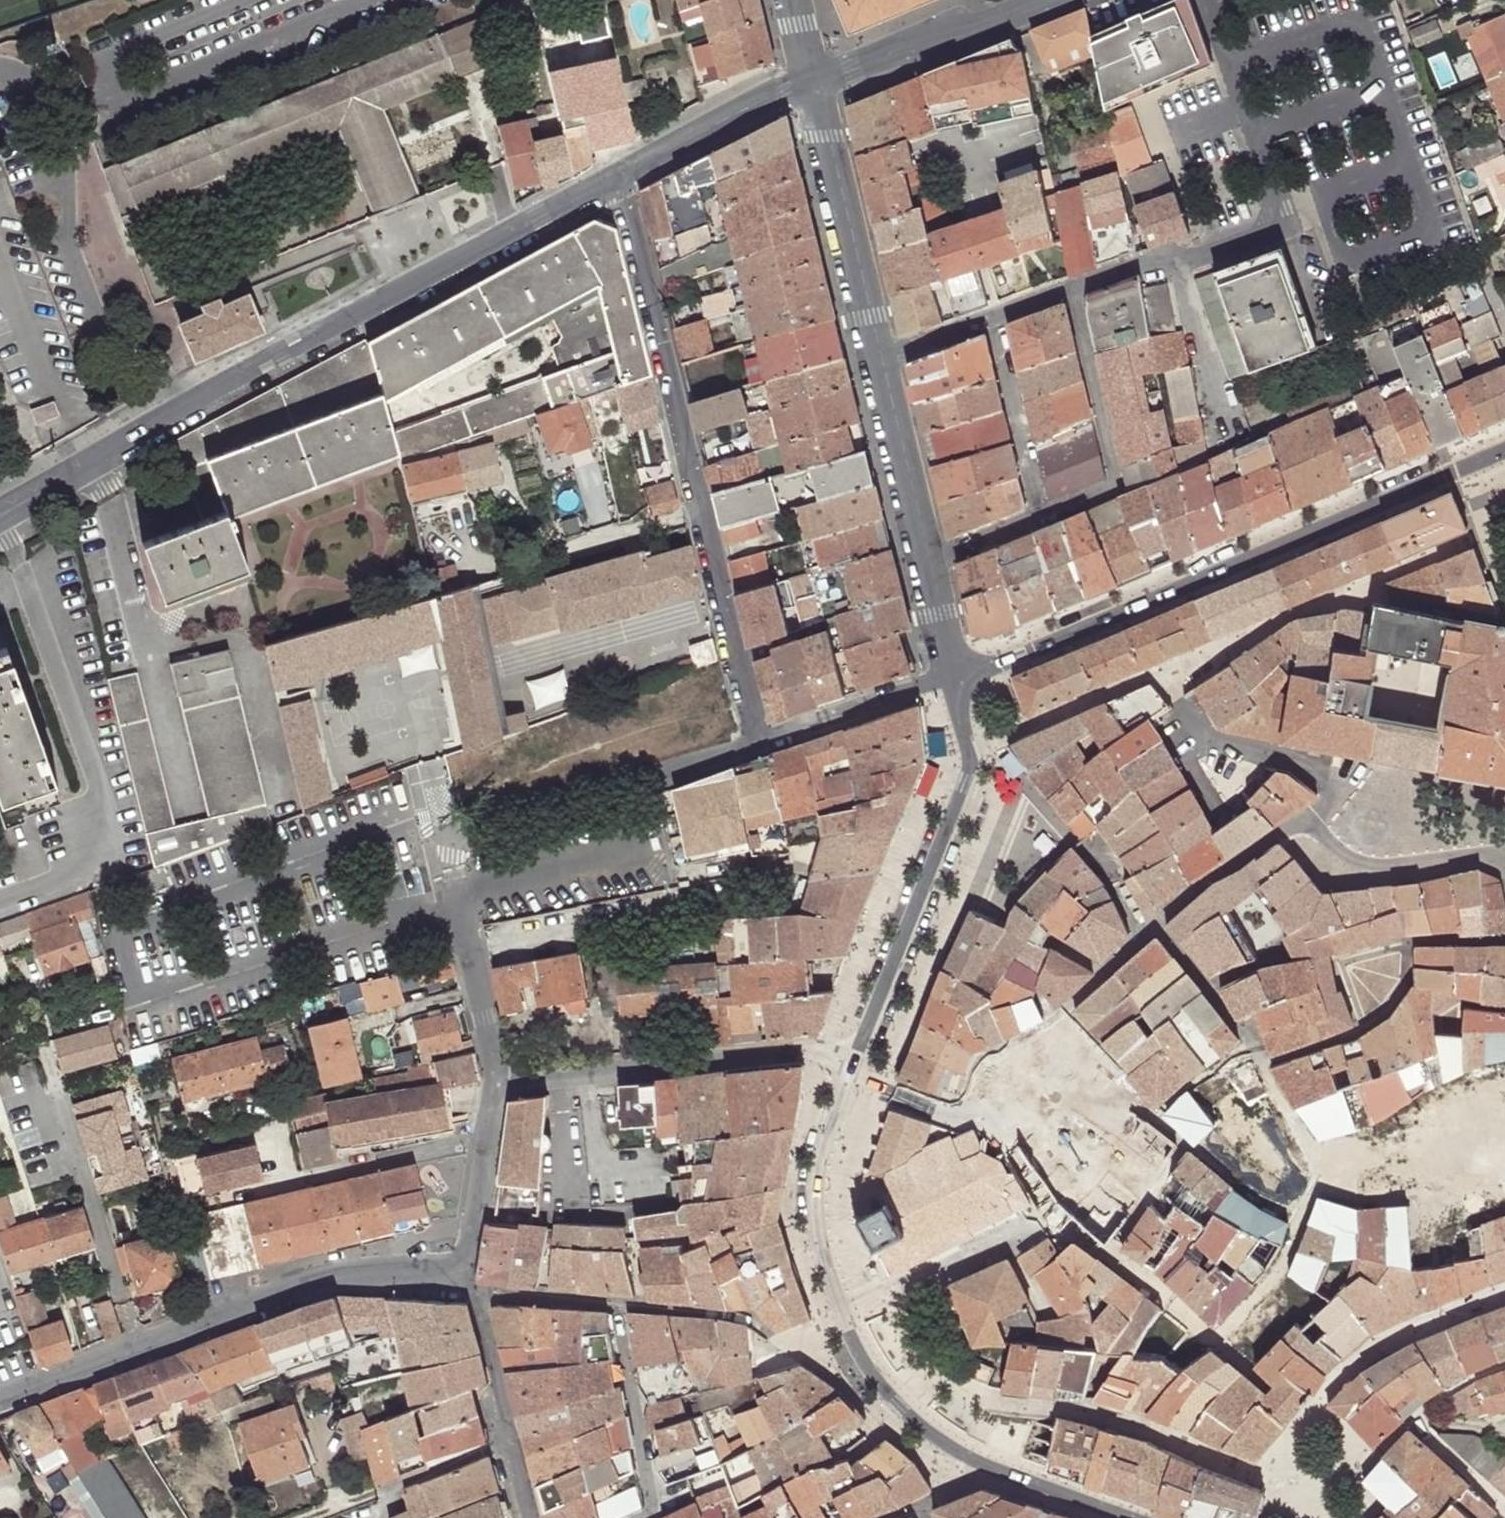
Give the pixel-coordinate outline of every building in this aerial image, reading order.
[(715,0),(679,0),(681,11),(705,3),(715,0)] [(766,20),(761,0),(715,0),(705,3),(708,14),(711,27),(714,37),(766,20)] [(853,35),(871,28),(860,0),(838,0),(853,35)] [(871,28),(914,10),(909,0),(860,0),(871,28)] [(914,10),(937,0),(909,0),(914,10)] [(1212,64),(1213,64),(1190,0),(1175,0),(1091,37),(1092,42),(1095,54),(1107,111),(1151,91),(1212,64)] [(705,3),(681,11),(684,22),(708,14),(705,3)] [(1092,42),(1091,37),(1085,8),(1033,30),(1045,62),(1092,42)] [(1457,27),(1463,40),(1468,37),(1487,80),(1504,72),(1504,24),(1502,17),(1475,29),(1471,21),(1457,27)] [(336,78),(119,168),(137,210),(339,127),(377,216),(419,198),(383,109),(496,61),(478,19),(437,36),(431,23),(330,64),(336,78)] [(714,37),(690,43),(700,86),(777,62),(766,20),(714,37)] [(1435,22),(1412,33),(1418,47),(1441,37),(1435,22)] [(688,34),(690,43),(714,37),(711,27),(688,34)] [(997,45),(925,75),(939,130),(977,122),(978,126),(1037,114),(1024,51),(1024,50),(1021,49),(1019,47),(1018,45),(1017,44),(1016,41),(1015,38),(997,45)] [(1092,42),(1045,62),(1049,73),(1095,54),(1092,42)] [(1487,80),(1504,121),(1504,72),(1487,80)] [(925,75),(895,88),(908,140),(939,130),(925,75)] [(895,88),(872,97),(886,147),(908,140),(895,88)] [(886,147),(872,97),(849,106),(860,155),(886,147)] [(628,109),(635,138),(647,132),(641,106),(628,109)] [(1132,106),(1108,115),(1110,123),(1120,172),(1121,176),(1125,175),(1153,165),(1132,106)] [(558,118),(561,129),(583,124),(581,112),(558,118)] [(788,115),(714,154),(720,181),(795,146),(788,115)] [(537,117),(528,119),(532,137),(541,135),(537,117)] [(507,162),(517,202),(517,207),(539,196),(535,181),(543,180),(533,142),(532,137),(528,119),(499,125),(507,162)] [(453,122),(406,141),(418,172),(465,153),(453,122)] [(1120,172),(1110,123),(1068,137),(1078,169),(1083,184),(1120,172)] [(574,172),(575,177),(582,174),(588,169),(593,164),(583,124),(561,129),(562,135),(533,142),(543,180),(557,176),(574,172)] [(1504,154),(1497,135),(1458,151),(1466,170),(1504,154)] [(860,155),(867,185),(916,169),(915,166),(908,140),(886,147),(860,155)] [(727,209),(802,176),(795,146),(720,181),(722,189),(725,200),(727,209)] [(689,225),(727,209),(725,200),(714,203),(712,192),(722,189),(720,181),(714,154),(676,174),(689,225)] [(1504,154),(1466,170),(1473,185),(1497,174),(1504,171),(1504,154)] [(1125,175),(1152,248),(1190,233),(1164,161),(1153,165),(1125,175)] [(867,185),(876,224),(921,209),(928,235),(950,228),(944,204),(939,205),(927,163),(915,166),(916,169),(867,185)] [(1083,184),(1078,169),(1052,178),(1056,193),(1081,185),(1083,184)] [(1045,196),(1042,181),(1040,170),(1000,184),(1007,208),(1023,254),(1056,244),(1048,211),(1059,208),(1056,193),(1045,196)] [(1497,174),(1502,185),(1496,187),(1504,210),(1504,171),(1497,174)] [(1097,267),(1137,252),(1121,176),(1120,172),(1083,184),(1081,185),(1097,267)] [(643,192),(654,240),(689,225),(676,174),(643,192)] [(560,185),(557,176),(543,180),(545,189),(560,185)] [(733,236),(809,204),(802,176),(727,209),(733,236)] [(1056,193),(1052,178),(1042,181),(1045,196),(1056,193)] [(1071,276),(1097,267),(1081,185),(1056,193),(1059,208),(1071,276)] [(714,203),(725,200),(722,189),(712,192),(714,203)] [(305,244),(241,267),(249,289),(365,248),(347,200),(320,209),(319,206),(295,215),(305,244)] [(769,252),(816,235),(809,204),(733,236),(739,263),(769,252)] [(952,320),(990,306),(978,268),(1023,254),(1007,208),(1001,210),(964,223),(950,228),(928,235),(929,237),(941,280),(952,320)] [(654,240),(660,270),(733,236),(727,209),(689,225),(654,240)] [(921,209),(876,224),(883,253),(929,237),(928,235),(921,209)] [(594,220),(579,228),(596,281),(547,309),(573,345),(634,311),(614,228),(594,220)] [(579,228),(508,266),(535,316),(547,309),(596,281),(579,228)] [(774,275),(822,259),(816,235),(769,252),(774,275)] [(660,270),(665,289),(739,263),(733,236),(660,270)] [(929,237),(883,253),(893,296),(933,283),(941,280),(929,237)] [(1283,247),(1215,273),(1250,372),(1319,347),(1283,247)] [(774,275),(769,252),(739,263),(744,285),(774,275)] [(738,311),(828,284),(822,259),(774,275),(744,285),(731,289),(738,311)] [(508,266),(434,306),(462,358),(535,316),(508,266)] [(1215,273),(1206,276),(1196,279),(1231,379),(1234,378),(1250,372),(1215,273)] [(1089,313),(1098,353),(1152,337),(1143,288),(1140,275),(1090,294),(1089,313)] [(1449,302),(1457,321),(1468,316),(1462,302),(1466,301),(1458,282),(1443,288),(1449,302)] [(944,323),(933,283),(893,296),(902,338),(944,323)] [(1169,283),(1143,288),(1152,337),(1158,371),(1159,374),(1168,372),(1180,446),(1174,447),(1180,474),(1210,461),(1191,366),(1189,366),(1182,330),(1177,332),(1169,283)] [(740,347),(758,341),(836,318),(828,284),(738,311),(732,313),(740,347)] [(706,320),(732,313),(738,311),(731,289),(701,299),(706,320)] [(222,307),(207,314),(181,325),(196,360),(262,331),(248,296),(222,307)] [(204,307),(207,314),(222,307),(219,301),(204,307)] [(1429,343),(1437,365),(1455,357),(1469,350),(1457,321),(1449,302),(1420,314),(1431,342),(1429,343)] [(1036,315),(1049,361),(1077,352),(1066,304),(1036,315)] [(379,385),(384,402),(462,358),(434,306),(367,341),(379,385)] [(1504,419),(1504,365),(1495,339),(1504,334),(1504,320),(1499,308),(1463,324),(1474,348),(1476,348),(1502,420),(1504,419)] [(634,311),(573,345),(564,348),(571,366),(542,377),(543,380),(394,436),(398,453),(401,462),(453,443),(482,433),(527,418),(529,417),(537,414),(590,395),(615,387),(649,375),(641,340),(634,311)] [(1387,325),(1388,328),(1408,375),(1438,448),(1466,436),(1437,365),(1429,343),(1417,313),(1387,325)] [(1009,325),(1021,372),(1049,361),(1036,315),(1009,325)] [(836,318),(758,341),(767,381),(845,357),(836,318)] [(675,329),(683,363),(714,354),(706,320),(675,329)] [(1357,369),(1366,392),(1383,385),(1365,342),(1364,338),(1388,328),(1387,325),(1347,340),(1357,369)] [(1408,375),(1388,328),(1364,338),(1365,342),(1383,385),(1408,375)] [(986,334),(960,344),(967,364),(973,384),(996,375),(986,334)] [(1495,339),(1504,365),(1504,334),(1495,339)] [(1121,452),(1124,467),(1174,447),(1167,417),(1153,420),(1151,411),(1144,374),(1158,371),(1152,337),(1098,353),(1116,431),(1121,452)] [(202,521),(226,512),(203,448),(294,416),(379,385),(367,341),(176,443),(202,521)] [(967,364),(960,344),(909,364),(914,384),(967,364)] [(1455,357),(1484,428),(1502,420),(1476,348),(1474,348),(1469,350),(1455,357)] [(1049,361),(1021,372),(1028,402),(1084,380),(1077,352),(1049,361)] [(774,410),(852,386),(845,357),(767,381),(774,410)] [(1437,365),(1466,436),(1484,428),(1455,357),(1437,365)] [(967,364),(914,384),(919,404),(973,384),(967,364)] [(1279,461),(1293,509),(1353,484),(1327,409),(1357,397),(1366,392),(1357,369),(1284,401),(1294,423),(1271,434),(1279,461)] [(657,405),(649,375),(615,387),(623,416),(657,405)] [(1005,410),(996,375),(973,384),(919,404),(926,434),(1005,410)] [(1438,448),(1408,375),(1383,385),(1412,459),(1438,448)] [(1084,380),(1028,402),(1038,443),(1093,421),(1084,380)] [(379,385),(294,416),(316,479),(355,467),(398,453),(384,402),(379,385)] [(1412,459),(1383,385),(1366,392),(1357,397),(1387,470),(1412,459)] [(783,444),(861,422),(852,386),(774,410),(783,444)] [(623,416),(615,387),(590,395),(600,435),(604,452),(630,446),(623,416)] [(693,404),(700,433),(748,418),(741,388),(693,404)] [(590,395),(537,414),(551,452),(567,447),(569,452),(591,445),(588,438),(600,435),(590,395)] [(1327,409),(1353,484),(1387,470),(1357,397),(1327,409)] [(53,402),(33,410),(38,422),(58,414),(53,402)] [(774,410),(748,418),(756,452),(783,444),(774,410)] [(1012,443),(1005,410),(926,434),(934,467),(1012,443)] [(203,448),(226,512),(275,494),(316,479),(294,416),(203,448)] [(527,418),(482,433),(485,443),(493,441),(493,443),(531,433),(527,418)] [(1093,421),(1038,443),(1050,499),(1106,477),(1093,421)] [(707,467),(714,494),(789,473),(868,451),(861,422),(783,444),(756,452),(707,467)] [(453,443),(465,490),(503,480),(493,443),(493,441),(485,443),(482,433),(453,443)] [(1243,473),(1244,475),(1279,461),(1271,434),(1237,450),(1243,473)] [(465,490),(453,443),(401,462),(411,503),(465,490)] [(1012,443),(934,467),(942,502),(988,488),(1021,477),(1012,443)] [(1124,467),(1131,494),(1151,486),(1180,474),(1174,447),(1124,467)] [(1210,461),(1180,474),(1197,550),(1229,536),(1217,487),(1216,485),(1243,473),(1237,450),(1210,461)] [(799,507),(876,485),(868,451),(789,473),(799,507)] [(1279,461),(1244,475),(1256,525),(1293,509),(1279,461)] [(799,507),(789,473),(714,494),(723,530),(756,520),(799,507)] [(1151,486),(1175,560),(1197,550),(1180,474),(1151,486)] [(1217,487),(1229,536),(1256,525),(1244,475),(1217,487)] [(1028,508),(1021,477),(988,488),(996,521),(1028,508)] [(675,479),(644,488),(648,504),(650,513),(681,505),(675,479)] [(840,531),(884,519),(876,485),(799,507),(807,540),(840,531)] [(1131,494),(1120,499),(1135,533),(1152,569),(1175,560),(1151,486),(1131,494)] [(988,488),(942,502),(951,538),(996,521),(988,488)] [(1452,493),(1425,505),(1441,544),(1470,531),(1452,493)] [(1120,499),(1088,511),(1104,546),(1135,533),(1120,499)] [(1384,522),(1399,561),(1411,556),(1441,544),(1425,505),(1384,522)] [(1065,522),(1076,559),(1104,546),(1088,511),(1065,522)] [(202,521),(142,544),(164,599),(204,584),(247,568),(226,512),(202,521)] [(848,563),(891,549),(884,519),(840,531),(848,563)] [(756,520),(723,530),(725,544),(759,534),(756,520)] [(1065,522),(1035,534),(1058,609),(1087,597),(1076,559),(1065,522)] [(1384,522),(1355,534),(1371,573),(1399,561),(1384,522)] [(807,540),(815,572),(848,563),(840,531),(807,540)] [(1104,546),(1120,583),(1152,569),(1135,533),(1104,546)] [(1035,534),(998,548),(1009,582),(1022,624),(1058,609),(1035,534)] [(1339,541),(1353,580),(1371,573),(1355,534),(1339,541)] [(701,589),(690,544),(645,557),(643,549),(648,548),(645,538),(626,544),(628,553),(547,577),(548,581),(482,600),(494,645),(560,627),(561,631),(658,604),(657,601),(701,589)] [(1339,541),(1321,548),(1335,588),(1353,580),(1339,541)] [(1104,546),(1076,559),(1087,597),(1120,583),(1104,546)] [(1009,582),(998,548),(957,565),(964,598),(1009,582)] [(1300,557),(1316,596),(1335,588),(1321,548),(1300,557)] [(823,602),(827,618),(902,593),(891,549),(848,563),(815,572),(823,602)] [(1474,550),(1439,564),(1445,588),(1486,583),(1475,550),(1474,550)] [(730,561),(737,593),(772,583),(766,562),(764,552),(730,561)] [(1300,557),(1274,569),(1289,608),(1316,596),(1300,557)] [(428,571),(433,597),(460,589),(454,564),(428,571)] [(1445,588),(1439,564),(1423,571),(1385,586),(1387,592),(1449,604),(1445,588)] [(1207,621),(1214,639),(1246,626),(1289,608),(1274,569),(1198,600),(1207,621)] [(737,593),(750,647),(773,639),(773,638),(799,629),(802,627),(799,611),(790,579),(772,583),(737,593)] [(1009,582),(964,598),(972,634),(994,636),(1022,624),(1009,582)] [(1445,588),(1449,604),(1498,613),(1486,583),(1445,588)] [(458,717),(463,740),(464,747),(483,743),(502,738),(512,734),(528,729),(523,712),(497,718),(469,587),(460,589),(433,597),(441,636),(458,717)] [(827,618),(829,629),(836,654),(901,631),(911,628),(902,593),(827,618)] [(265,644),(272,674),(406,635),(409,645),(441,636),(433,597),(265,644)] [(1198,600),(1178,608),(1186,630),(1207,621),(1198,600)] [(802,627),(827,618),(823,602),(799,611),(802,627)] [(1454,666),(1462,622),(1376,605),(1374,616),(1368,649),(1376,651),(1454,666)] [(1152,620),(1161,641),(1186,630),(1178,608),(1152,620)] [(1368,649),(1374,616),(1345,611),(1341,611),(1337,613),(1335,619),(1337,649),(1367,655),(1368,649)] [(1335,619),(1337,613),(1303,619),(1299,620),(1303,642),(1337,649),(1335,619)] [(1152,620),(1127,631),(1143,668),(1168,658),(1161,641),(1152,620)] [(1376,651),(1368,649),(1367,655),(1337,649),(1303,642),(1299,620),(1294,622),(1290,624),(1273,636),(1289,656),(1298,656),(1297,668),(1372,682),(1376,651)] [(1207,621),(1186,630),(1192,649),(1214,639),(1207,621)] [(1496,627),(1496,628),(1462,622),(1454,666),(1442,731),(1446,732),(1440,770),(1440,772),(1504,783),(1504,629),(1496,627)] [(801,639),(820,704),(846,695),(836,654),(829,629),(801,639)] [(1186,630),(1161,641),(1168,658),(1192,649),(1186,630)] [(836,654),(846,695),(913,673),(901,631),(836,654)] [(1127,631),(1104,640),(1111,659),(1120,679),(1143,668),(1127,631)] [(406,635),(272,674),(275,688),(410,649),(409,645),(406,635)] [(1289,656),(1273,636),(1231,666),(1246,690),(1248,694),(1288,657),(1289,656)] [(697,667),(718,659),(713,637),(690,646),(695,659),(697,667)] [(773,639),(750,647),(753,662),(755,662),(773,720),(794,713),(775,648),(773,639)] [(775,648),(794,713),(820,704),(801,639),(775,648)] [(1104,640),(1079,651),(1086,669),(1111,659),(1104,640)] [(0,651),(0,734),(33,722),(7,649),(0,651)] [(172,663),(180,696),(236,683),(229,650),(172,663)] [(1086,669),(1079,651),(1015,678),(1027,716),(1093,688),(1086,669)] [(1223,731),(1269,740),(1274,696),(1282,691),(1285,684),(1291,678),(1297,668),(1298,656),(1289,656),(1288,657),(1248,694),(1257,707),(1222,730),(1223,731)] [(628,684),(631,691),(697,667),(695,659),(681,664),(681,665),(628,684)] [(1111,659),(1086,669),(1093,688),(1101,687),(1120,679),(1111,659)] [(1198,690),(1199,692),(1211,712),(1246,690),(1231,666),(1198,690)] [(1356,755),(1391,762),(1398,722),(1367,717),(1373,683),(1372,682),(1297,668),(1292,698),(1274,696),(1269,740),(1356,755)] [(563,670),(530,680),(537,705),(571,695),(563,670)] [(137,673),(109,680),(154,867),(211,846),(272,824),(236,683),(180,696),(210,817),(176,826),(137,673)] [(1152,723),(1160,717),(1173,709),(1151,685),(1080,715),(1092,733),(1105,751),(1107,750),(1151,720),(1152,723)] [(1246,690),(1211,712),(1222,730),(1257,707),(1248,694),(1246,690)] [(279,705),(302,807),(333,795),(311,697),(279,705)] [(851,756),(924,733),(920,704),(847,730),(851,756)] [(1092,733),(1080,715),(1008,746),(1031,772),(1092,733)] [(1122,771),(1163,743),(1155,729),(1164,723),(1160,717),(1152,723),(1151,720),(1107,750),(1122,771)] [(0,734),(0,815),(1,816),(59,796),(33,722),(0,734)] [(1440,770),(1446,732),(1442,731),(1427,728),(1411,725),(1398,722),(1391,762),(1440,770)] [(847,730),(805,744),(811,768),(822,764),(851,756),(847,730)] [(822,764),(827,786),(855,779),(927,760),(924,733),(851,756),(822,764)] [(1092,733),(1031,772),(1051,798),(1083,766),(1105,751),(1092,733)] [(444,745),(446,752),(464,747),(463,740),(444,745)] [(1136,790),(1177,766),(1163,743),(1122,771),(1134,787),(1136,790)] [(771,755),(783,819),(784,819),(820,811),(833,809),(827,786),(822,764),(811,768),(805,744),(771,755)] [(1100,822),(1134,787),(1122,771),(1107,750),(1105,751),(1083,766),(1051,798),(1073,824),(1087,841),(1103,826),(1100,822)] [(771,755),(736,767),(749,826),(783,819),(771,755)] [(860,803),(914,792),(927,760),(855,779),(860,803)] [(349,780),(353,787),(389,774),(386,766),(349,780)] [(1152,811),(1190,789),(1177,766),(1136,790),(1152,811)] [(696,863),(753,850),(753,848),(749,826),(736,767),(678,788),(684,814),(690,838),(696,863)] [(1255,806),(1274,828),(1319,796),(1288,774),(1277,771),(1250,801),(1255,806)] [(827,786),(833,809),(860,803),(855,779),(827,786)] [(1112,842),(1152,811),(1136,790),(1134,787),(1100,822),(1103,826),(1106,830),(1105,832),(1112,842)] [(678,788),(672,789),(678,815),(684,814),(678,788)] [(1168,837),(1204,813),(1190,789),(1152,811),(1163,828),(1168,837)] [(817,867),(814,880),(879,870),(914,792),(860,803),(833,809),(817,867)] [(1228,859),(1274,828),(1255,806),(1235,819),(1220,829),(1215,833),(1213,834),(1228,859)] [(817,867),(833,809),(820,811),(822,815),(788,822),(783,819),(749,826),(753,848),(769,843),(772,853),(789,851),(790,866),(795,866),(797,860),(817,867)] [(1122,856),(1163,828),(1152,811),(1112,842),(1122,856)] [(1213,834),(1215,833),(1204,813),(1168,837),(1172,843),(1177,852),(1179,857),(1213,834)] [(683,840),(690,838),(684,814),(678,815),(683,840)] [(1172,843),(1168,837),(1163,828),(1122,856),(1129,868),(1172,843)] [(1192,883),(1228,859),(1213,834),(1179,857),(1192,883)] [(689,865),(696,863),(690,838),(683,840),(689,865)] [(753,850),(754,856),(772,853),(769,843),(753,848),(753,850)] [(1134,876),(1177,852),(1172,843),(1129,868),(1134,876)] [(1275,876),(1295,861),(1281,845),(1260,859),(1275,876)] [(1048,861),(1044,866),(1067,887),(1078,898),(1105,884),(1073,847),(1053,867),(1048,861)] [(1159,904),(1192,883),(1179,857),(1177,852),(1134,876),(1126,880),(1146,917),(1147,917),(1159,904)] [(1258,892),(1276,913),(1295,897),(1275,876),(1260,859),(1243,872),(1215,886),(1168,927),(1183,942),(1226,909),(1247,902),(1258,892)] [(804,911),(858,920),(879,870),(814,880),(817,867),(797,860),(795,866),(790,866),(756,873),(758,893),(785,887),(790,885),(810,890),(804,911)] [(1295,897),(1313,883),(1295,861),(1275,876),(1295,897)] [(1021,899),(1019,903),(1042,923),(1067,887),(1044,866),(1039,871),(1038,870),(1028,880),(1026,884),(1022,889),(1026,893),(1021,899)] [(1422,884),(1433,933),(1456,932),(1458,938),(1485,936),(1481,872),(1422,884)] [(1481,872),(1485,936),(1504,934),(1504,900),(1503,887),(1498,880),(1482,872),(1481,872)] [(1067,887),(1042,923),(1050,930),(1068,940),(1069,941),(1104,963),(1130,934),(1114,901),(1115,899),(1107,883),(1105,884),(1078,898),(1067,887)] [(1284,924),(1322,894),(1313,883),(1295,897),(1276,913),(1284,924)] [(1393,888),(1399,910),(1405,935),(1433,933),(1422,884),(1393,888)] [(1371,891),(1376,918),(1399,910),(1393,888),(1371,891)] [(96,916),(89,891),(66,900),(74,924),(96,916)] [(1376,918),(1371,891),(1333,895),(1346,926),(1376,918)] [(1333,931),(1346,926),(1333,895),(1324,896),(1322,894),(1284,924),(1291,933),(1293,934),(1313,921),(1322,935),(1333,931)] [(66,900),(25,915),(30,930),(45,974),(86,960),(74,924),(66,900)] [(1042,923),(1019,903),(1008,929),(1032,941),(1043,946),(1050,930),(1042,923)] [(1238,928),(1226,909),(1207,923),(1183,942),(1195,954),(1216,939),(1238,928)] [(1399,910),(1376,918),(1381,941),(1405,935),(1399,910)] [(729,917),(714,919),(715,927),(720,963),(808,958),(804,911),(751,916),(751,923),(730,925),(729,917)] [(858,920),(804,911),(808,958),(845,957),(858,920)] [(990,958),(1008,929),(973,912),(972,913),(970,912),(959,939),(961,940),(955,952),(954,952),(946,970),(947,971),(971,986),(981,970),(990,958)] [(24,933),(30,930),(25,915),(19,917),(24,933)] [(751,916),(729,917),(730,925),(751,923),(751,916)] [(0,924),(0,942),(24,933),(19,917),(0,924)] [(1333,931),(1339,953),(1381,941),(1376,918),(1346,926),(1333,931)] [(1309,940),(1322,935),(1313,921),(1293,934),(1291,933),(1285,935),(1287,939),(1300,961),(1314,959),(1309,940)] [(1252,962),(1260,960),(1238,928),(1216,939),(1195,954),(1213,979),(1231,970),(1237,967),(1252,962)] [(1032,941),(1008,929),(990,958),(1012,968),(1014,968),(1019,959),(1032,941)] [(1318,977),(1336,969),(1342,966),(1339,953),(1333,931),(1322,935),(1309,940),(1314,959),(1318,977)] [(1132,993),(1143,1009),(1187,975),(1159,940),(1118,974),(1132,993)] [(1043,946),(1032,941),(1019,959),(1042,976),(1052,950),(1043,946)] [(1418,966),(1455,969),(1455,947),(1418,948),(1418,966)] [(1455,969),(1455,992),(1482,999),(1484,973),(1488,947),(1455,947),(1455,969)] [(1504,976),(1504,947),(1488,947),(1484,973),(1504,976)] [(1073,962),(1052,950),(1042,976),(1039,985),(1041,988),(1046,993),(1073,962)] [(576,953),(493,967),(503,1013),(524,1009),(518,983),(535,980),(541,1006),(568,1001),(585,997),(576,953)] [(450,956),(449,956),(360,981),(367,1011),(391,1005),(402,1002),(398,989),(418,984),(419,986),(455,976),(450,956)] [(720,963),(729,1003),(770,998),(811,994),(808,958),(720,963)] [(1012,968),(990,958),(981,970),(1004,980),(1006,978),(1036,992),(1041,988),(1039,985),(1042,976),(1019,959),(1014,968),(1012,968)] [(1314,959),(1300,961),(1288,964),(1303,994),(1321,989),(1318,977),(1314,959)] [(1093,974),(1073,962),(1046,993),(1052,1000),(1050,1002),(1058,1011),(1060,1008),(1059,1007),(1093,974)] [(697,1007),(698,1014),(702,1046),(734,1043),(729,1003),(720,963),(690,966),(697,1007)] [(1303,994),(1288,964),(1259,971),(1271,1002),(1288,998),(1303,994)] [(690,966),(617,971),(621,1016),(683,1009),(697,1007),(690,966)] [(1433,989),(1455,992),(1455,969),(1418,966),(1420,984),(1420,987),(1433,989)] [(1354,1028),(1339,980),(1336,969),(1318,977),(1321,989),(1336,1034),(1354,1028)] [(1014,1004),(1022,1032),(1044,1021),(1034,998),(1036,992),(1006,978),(1004,980),(981,970),(971,986),(994,1000),(997,1007),(1014,1004)] [(971,986),(947,971),(936,996),(963,1008),(962,1012),(965,1017),(994,1000),(971,986)] [(1255,1011),(1271,1002),(1259,971),(1222,989),(1241,1020),(1255,1013),(1255,1011)] [(1482,999),(1504,1003),(1504,976),(1484,973),(1482,999)] [(1076,1012),(1091,1027),(1132,993),(1118,974),(1076,1012)] [(1146,1014),(1157,1030),(1173,1018),(1186,1008),(1203,995),(1187,975),(1143,1009),(1146,1014)] [(1434,995),(1433,989),(1420,987),(1420,984),(1417,984),(1414,989),(1409,996),(1426,1057),(1438,1052),(1437,1033),(1435,1011),(1434,995)] [(1318,1040),(1336,1034),(1321,989),(1303,994),(1318,1040)] [(819,1034),(833,991),(811,994),(770,998),(776,1038),(819,1034)] [(1091,1027),(1105,1043),(1124,1027),(1146,1014),(1143,1009),(1132,993),(1091,1027)] [(1304,1045),(1318,1040),(1303,994),(1288,998),(1296,1021),(1304,1045)] [(1225,1022),(1203,995),(1186,1008),(1207,1035),(1225,1022)] [(972,1054),(989,1046),(986,1041),(985,1039),(983,1038),(981,1038),(978,1039),(965,1017),(962,1012),(963,1008),(936,996),(925,1024),(953,1036),(972,1054)] [(1426,1057),(1409,996),(1394,1018),(1409,1065),(1417,1061),(1426,1057)] [(585,997),(568,1001),(569,1007),(574,1012),(585,1010),(586,1004),(585,997)] [(776,1038),(770,998),(729,1003),(734,1043),(776,1038)] [(1288,998),(1271,1002),(1255,1011),(1255,1013),(1264,1033),(1296,1021),(1288,998)] [(989,1046),(1006,1039),(995,1008),(997,1007),(994,1000),(965,1017),(978,1039),(981,1038),(983,1038),(985,1039),(986,1041),(989,1046)] [(995,1008),(1006,1039),(1022,1032),(1014,1004),(997,1007),(995,1008)] [(684,1015),(698,1014),(697,1007),(683,1009),(684,1015)] [(1504,1030),(1504,1012),(1466,1007),(1465,1012),(1464,1029),(1485,1032),(1504,1030)] [(428,1011),(429,1018),(442,1015),(440,1008),(428,1011)] [(1173,1018),(1207,1065),(1221,1054),(1207,1035),(1186,1008),(1173,1018)] [(432,1060),(473,1051),(470,1040),(459,1042),(452,1012),(442,1015),(429,1018),(412,1021),(419,1051),(421,1063),(432,1060)] [(1117,1056),(1157,1030),(1146,1014),(1124,1027),(1105,1043),(1117,1056)] [(346,1016),(308,1025),(323,1086),(336,1083),(357,1078),(361,1077),(346,1016)] [(1157,1030),(1167,1046),(1188,1079),(1207,1065),(1173,1018),(1157,1030)] [(1394,1018),(1361,1039),(1375,1077),(1398,1070),(1409,1065),(1394,1018)] [(1296,1021),(1264,1033),(1273,1056),(1304,1045),(1296,1021)] [(58,1069),(115,1054),(107,1022),(51,1036),(58,1069)] [(1240,1040),(1225,1022),(1207,1035),(1221,1054),(1240,1040)] [(953,1036),(925,1024),(913,1052),(965,1075),(972,1054),(953,1036)] [(1484,1064),(1485,1032),(1464,1029),(1463,1036),(1467,1072),(1484,1064)] [(1132,1073),(1167,1046),(1157,1030),(1117,1056),(1132,1073)] [(1485,1032),(1484,1064),(1504,1060),(1504,1030),(1485,1032)] [(1463,1036),(1437,1033),(1438,1052),(1443,1083),(1467,1072),(1463,1036)] [(259,1048),(256,1036),(172,1059),(183,1102),(186,1101),(186,1104),(188,1107),(190,1108),(193,1109),(196,1109),(199,1107),(201,1104),(201,1097),(250,1084),(250,1082),(290,1072),(283,1043),(259,1048)] [(1344,1046),(1355,1083),(1375,1077),(1361,1039),(1344,1046)] [(1188,1079),(1167,1046),(1132,1073),(1129,1075),(1159,1106),(1188,1079)] [(1325,1053),(1339,1090),(1355,1083),(1344,1046),(1325,1053)] [(479,1078),(473,1051),(432,1060),(433,1065),(409,1068),(410,1073),(370,1080),(371,1094),(325,1102),(325,1093),(291,1103),(305,1168),(337,1160),(333,1144),(336,1144),(368,1138),(395,1134),(403,1133),(437,1127),(439,1139),(460,1134),(457,1115),(449,1117),(448,1104),(449,1104),(447,1084),(480,1080),(480,1079),(479,1078)] [(406,1055),(409,1066),(421,1063),(419,1051),(406,1055)] [(965,1075),(913,1052),(902,1076),(898,1074),(896,1079),(930,1093),(940,1096),(944,1090),(959,1094),(965,1075)] [(1443,1083),(1438,1052),(1426,1057),(1417,1061),(1426,1089),(1443,1083)] [(1282,1084),(1298,1108),(1321,1098),(1339,1090),(1325,1053),(1296,1061),(1301,1077),(1282,1084)] [(395,1058),(397,1069),(409,1066),(406,1055),(395,1058)] [(1273,1068),(1282,1084),(1301,1077),(1296,1061),(1273,1068)] [(1413,1100),(1426,1089),(1417,1061),(1409,1065),(1398,1070),(1413,1100)] [(1251,1063),(1224,1072),(1248,1103),(1267,1092),(1251,1063)] [(804,1066),(678,1078),(683,1143),(686,1143),(698,1141),(796,1128),(804,1066)] [(1375,1077),(1394,1115),(1413,1100),(1398,1070),(1375,1077)] [(1375,1077),(1355,1083),(1373,1125),(1394,1115),(1375,1077)] [(357,1078),(336,1083),(338,1091),(359,1086),(357,1078)] [(658,1124),(657,1124),(658,1146),(683,1143),(678,1078),(655,1080),(655,1081),(658,1124)] [(622,1084),(621,1085),(625,1128),(657,1124),(658,1124),(655,1081),(641,1083),(641,1082),(622,1083),(622,1084)] [(1355,1083),(1339,1090),(1346,1110),(1353,1130),(1353,1131),(1373,1125),(1355,1083)] [(88,1152),(98,1191),(146,1178),(124,1090),(75,1103),(85,1141),(118,1133),(121,1144),(88,1152)] [(1321,1098),(1298,1108),(1309,1122),(1346,1110),(1339,1090),(1321,1098)] [(1168,1115),(1198,1143),(1215,1125),(1191,1094),(1168,1115)] [(542,1187),(548,1095),(527,1097),(509,1109),(506,1134),(503,1161),(500,1182),(542,1187)] [(1095,1126),(1104,1114),(1089,1104),(1081,1116),(1095,1126)] [(1346,1110),(1309,1122),(1321,1139),(1353,1130),(1346,1110)] [(1018,1211),(1030,1205),(1012,1172),(1007,1173),(1000,1160),(1002,1157),(998,1154),(995,1159),(987,1154),(987,1140),(982,1140),(981,1145),(975,1131),(964,1135),(932,1125),(911,1118),(892,1112),(887,1124),(881,1122),(872,1149),(865,1172),(867,1173),(859,1201),(855,1219),(862,1221),(877,1249),(874,1258),(881,1257),(891,1277),(973,1236),(971,1231),(987,1224),(989,1229),(995,1226),(993,1222),(1011,1214),(1013,1220),(1020,1216),(1018,1211)] [(796,1128),(698,1141),(697,1161),(689,1162),(680,1163),(686,1204),(786,1188),(796,1128)] [(85,1141),(88,1152),(121,1144),(118,1133),(85,1141)] [(368,1138),(336,1144),(341,1156),(370,1150),(368,1138)] [(686,1143),(689,1162),(697,1161),(698,1141),(686,1143)] [(248,1144),(256,1179),(263,1177),(254,1143),(248,1144)] [(228,1186),(256,1179),(248,1144),(241,1146),(198,1156),(177,1161),(185,1196),(205,1191),(219,1187),(217,1178),(221,1177),(223,1187),(228,1186)] [(380,1171),(394,1231),(430,1223),(416,1163),(380,1171)] [(348,1179),(362,1239),(394,1231),(380,1171),(348,1179)] [(206,1197),(229,1191),(228,1186),(223,1187),(221,1177),(217,1178),(219,1187),(205,1191),(206,1197)] [(312,1187),(327,1247),(362,1239),(348,1179),(312,1187)] [(521,1224),(540,1226),(540,1221),(542,1187),(500,1182),(497,1202),(494,1222),(521,1224)] [(277,1195),(293,1254),(327,1247),(312,1187),(306,1188),(277,1195)] [(780,1221),(786,1188),(686,1204),(680,1212),(635,1216),(638,1239),(694,1233),(695,1238),(721,1230),(720,1227),(739,1220),(743,1233),(780,1221)] [(1263,1237),(1283,1246),(1290,1223),(1258,1208),(1236,1190),(1219,1211),(1217,1213),(1244,1230),(1245,1229),(1262,1239),(1263,1237)] [(15,1227),(4,1195),(0,1196),(0,1232),(15,1227)] [(244,1203),(259,1262),(293,1254),(277,1195),(244,1203)] [(1322,1199),(1314,1219),(1340,1227),(1331,1259),(1358,1257),(1359,1211),(1322,1199)] [(55,1204),(58,1214),(67,1211),(64,1201),(55,1204)] [(244,1203),(176,1219),(190,1278),(259,1262),(244,1203)] [(1390,1264),(1411,1269),(1411,1246),(1409,1204),(1389,1206),(1390,1264)] [(44,1218),(57,1259),(58,1258),(95,1247),(82,1206),(67,1211),(58,1214),(44,1218)] [(1358,1257),(1390,1264),(1389,1206),(1359,1211),(1358,1257)] [(1156,1249),(1168,1221),(1151,1208),(1135,1231),(1156,1249)] [(1480,1226),(1491,1284),(1497,1282),(1498,1282),(1504,1279),(1504,1224),(1503,1217),(1480,1226)] [(52,1260),(57,1259),(44,1218),(39,1220),(52,1260)] [(1314,1219),(1301,1252),(1329,1263),(1331,1259),(1340,1227),(1314,1219)] [(39,1220),(15,1227),(0,1232),(0,1242),(10,1273),(52,1260),(39,1220)] [(698,1248),(685,1253),(690,1275),(716,1261),(734,1251),(735,1251),(736,1255),(786,1242),(780,1221),(743,1233),(739,1220),(720,1227),(721,1230),(695,1238),(698,1248)] [(1170,1253),(1183,1232),(1168,1221),(1156,1249),(1145,1265),(1156,1272),(1170,1253)] [(479,1281),(511,1284),(521,1224),(494,1222),(488,1222),(485,1243),(481,1264),(479,1281)] [(540,1287),(549,1226),(540,1226),(521,1224),(511,1284),(540,1287)] [(583,1291),(610,1293),(605,1250),(593,1249),(595,1226),(559,1225),(559,1227),(556,1248),(577,1249),(579,1291),(583,1291)] [(605,1250),(626,1251),(625,1240),(624,1227),(595,1226),(593,1249),(605,1250)] [(1458,1264),(1464,1294),(1491,1284),(1480,1226),(1473,1228),(1473,1231),(1454,1235),(1458,1264)] [(1123,1249),(1145,1265),(1156,1249),(1135,1231),(1123,1248),(1123,1249)] [(1206,1253),(1183,1232),(1170,1253),(1156,1272),(1167,1280),(1185,1297),(1210,1272),(1200,1264),(1206,1253)] [(169,1234),(127,1245),(139,1291),(181,1281),(169,1234)] [(1433,1266),(1442,1302),(1464,1294),(1458,1264),(1454,1235),(1448,1235),(1435,1243),(1411,1246),(1411,1269),(1433,1266)] [(1068,1347),(1099,1351),(1099,1349),(1093,1321),(1091,1308),(1086,1294),(1079,1287),(1061,1256),(1048,1238),(1019,1255),(1032,1277),(1036,1275),(1063,1317),(1040,1322),(1039,1343),(1041,1343),(1068,1347)] [(793,1264),(786,1242),(736,1255),(745,1276),(764,1271),(793,1264)] [(1075,1244),(1061,1256),(1079,1287),(1088,1274),(1097,1260),(1075,1244)] [(665,1247),(673,1303),(695,1305),(690,1275),(685,1253),(684,1245),(665,1247)] [(100,1263),(95,1247),(58,1258),(64,1274),(100,1263)] [(638,1265),(649,1300),(673,1303),(665,1247),(640,1250),(640,1251),(644,1264),(638,1265)] [(577,1249),(556,1248),(550,1288),(579,1291),(577,1249)] [(610,1293),(635,1295),(626,1251),(605,1250),(610,1293)] [(723,1283),(728,1307),(757,1306),(745,1276),(736,1255),(735,1251),(734,1251),(716,1261),(723,1283)] [(1329,1263),(1301,1252),(1293,1274),(1318,1290),(1329,1263)] [(1331,1259),(1329,1263),(1318,1290),(1332,1301),(1341,1293),(1371,1333),(1400,1319),(1358,1257),(1331,1259)] [(1358,1257),(1400,1319),(1427,1308),(1411,1269),(1390,1264),(1358,1257)] [(1009,1259),(953,1285),(977,1346),(991,1344),(1008,1345),(1006,1338),(1000,1318),(1026,1307),(1032,1304),(1010,1261),(1009,1259)] [(1103,1265),(1097,1260),(1088,1274),(1093,1280),(1103,1265)] [(690,1275),(695,1305),(715,1307),(728,1307),(723,1283),(716,1261),(690,1275)] [(795,1263),(793,1264),(764,1271),(770,1292),(799,1282),(801,1282),(795,1263)] [(1210,1272),(1185,1297),(1201,1312),(1235,1277),(1219,1263),(1210,1272)] [(1104,1296),(1121,1278),(1103,1265),(1093,1280),(1104,1296)] [(1411,1269),(1427,1308),(1442,1302),(1433,1266),(1411,1269)] [(764,1271),(745,1276),(757,1306),(758,1308),(768,1321),(781,1332),(795,1326),(777,1296),(771,1294),(770,1292),(764,1271)] [(1235,1277),(1201,1312),(1213,1324),(1215,1325),(1254,1285),(1241,1271),(1235,1277)] [(1091,1308),(1093,1321),(1112,1302),(1104,1296),(1093,1280),(1088,1274),(1079,1287),(1086,1294),(1091,1308)] [(1124,1353),(1134,1355),(1144,1331),(1130,1318),(1146,1298),(1121,1278),(1104,1296),(1112,1302),(1093,1321),(1099,1349),(1099,1351),(1096,1362),(1116,1365),(1124,1353)] [(777,1296),(795,1326),(813,1322),(799,1282),(770,1292),(771,1294),(777,1296)] [(15,1288),(17,1295),(24,1293),(22,1286),(15,1288)] [(24,1293),(17,1295),(29,1331),(48,1325),(36,1289),(24,1293)] [(177,1292),(146,1300),(153,1323),(161,1320),(159,1315),(173,1312),(174,1315),(183,1312),(177,1292)] [(1319,1338),(1343,1359),(1368,1335),(1371,1333),(1341,1293),(1332,1301),(1317,1315),(1328,1330),(1319,1338)] [(106,1341),(123,1335),(111,1298),(104,1301),(93,1304),(106,1341)] [(307,1306),(258,1324),(278,1373),(293,1368),(289,1358),(337,1343),(340,1353),(355,1348),(353,1344),(352,1341),(350,1333),(338,1298),(307,1306)] [(382,1336),(397,1335),(391,1300),(338,1298),(350,1333),(379,1325),(382,1336)] [(1130,1318),(1144,1331),(1162,1311),(1146,1298),(1130,1318)] [(437,1303),(391,1300),(397,1335),(444,1332),(437,1303)] [(444,1332),(474,1330),(467,1304),(437,1303),(444,1332)] [(528,1347),(524,1308),(496,1306),(494,1309),(502,1349),(528,1347)] [(1035,1327),(1026,1307),(1000,1318),(1006,1338),(1035,1327)] [(1481,1315),(1487,1331),(1504,1325),(1504,1307),(1481,1315)] [(560,1344),(557,1310),(524,1308),(528,1347),(560,1344)] [(585,1362),(586,1312),(557,1310),(560,1344),(562,1365),(585,1362)] [(611,1361),(617,1360),(612,1334),(609,1314),(607,1313),(586,1312),(585,1362),(599,1360),(611,1361)] [(1469,1373),(1498,1361),(1487,1331),(1481,1315),(1449,1329),(1468,1372),(1469,1373)] [(629,1316),(638,1365),(688,1360),(676,1318),(629,1316)] [(708,1376),(710,1389),(729,1384),(720,1320),(676,1318),(688,1360),(693,1379),(708,1376)] [(729,1384),(752,1378),(753,1373),(750,1328),(720,1320),(729,1384)] [(29,1331),(40,1364),(71,1353),(61,1321),(48,1325),(29,1331)] [(258,1324),(221,1338),(245,1386),(278,1373),(258,1324)] [(1504,1358),(1504,1325),(1487,1331),(1498,1361),(1504,1358)] [(1284,1338),(1327,1374),(1328,1375),(1343,1361),(1342,1359),(1343,1359),(1319,1338),(1314,1342),(1300,1326),(1284,1338)] [(1462,1375),(1468,1372),(1449,1329),(1415,1342),(1428,1360),(1445,1385),(1462,1375)] [(476,1338),(474,1330),(444,1332),(397,1335),(405,1374),(443,1365),(437,1340),(476,1338)] [(245,1386),(221,1338),(180,1353),(211,1392),(223,1412),(245,1404),(238,1390),(245,1386)] [(443,1365),(481,1356),(476,1338),(437,1340),(443,1365)] [(1256,1364),(1277,1384),(1283,1380),(1288,1373),(1313,1394),(1327,1374),(1284,1338),(1256,1364)] [(1014,1340),(1004,1389),(1033,1393),(1041,1343),(1039,1343),(1014,1340)] [(1428,1360),(1415,1342),(1379,1362),(1363,1372),(1378,1388),(1428,1360)] [(337,1343),(289,1358),(293,1368),(340,1353),(337,1343)] [(1059,1396),(1068,1347),(1041,1343),(1033,1393),(1059,1396)] [(559,1365),(562,1365),(560,1344),(528,1347),(502,1349),(508,1371),(559,1365)] [(1059,1396),(1087,1398),(1096,1362),(1099,1351),(1068,1347),(1059,1396)] [(1147,1413),(1172,1423),(1201,1379),(1228,1362),(1213,1350),(1182,1373),(1169,1386),(1147,1413)] [(180,1353),(117,1377),(136,1429),(142,1445),(143,1445),(164,1436),(153,1407),(182,1396),(193,1424),(223,1412),(211,1392),(180,1353)] [(752,1378),(802,1365),(788,1356),(788,1357),(784,1353),(758,1361),(760,1372),(753,1373),(752,1378)] [(405,1374),(415,1409),(471,1388),(488,1382),(481,1356),(443,1365),(405,1374)] [(974,1359),(967,1375),(990,1383),(997,1368),(974,1359)] [(616,1388),(611,1361),(599,1360),(585,1362),(562,1365),(559,1365),(564,1382),(568,1400),(569,1402),(616,1388)] [(643,1390),(651,1405),(684,1396),(697,1393),(710,1389),(708,1376),(693,1379),(688,1360),(638,1365),(643,1390)] [(1425,1398),(1445,1385),(1428,1360),(1378,1388),(1404,1417),(1425,1398)] [(1223,1389),(1242,1373),(1228,1362),(1201,1379),(1172,1423),(1191,1431),(1223,1389)] [(564,1382),(559,1365),(508,1371),(514,1393),(564,1382)] [(778,1436),(806,1418),(844,1393),(802,1365),(752,1378),(729,1384),(710,1389),(697,1393),(704,1414),(728,1405),(733,1417),(737,1416),(750,1450),(753,1449),(778,1436)] [(318,1394),(342,1387),(336,1370),(313,1379),(318,1394)] [(1500,1373),(1482,1380),(1474,1384),(1447,1400),(1455,1415),(1461,1412),(1462,1413),(1475,1406),(1481,1417),(1504,1409),(1504,1371),(1500,1373)] [(1378,1388),(1363,1372),(1353,1381),(1351,1382),(1350,1383),(1348,1384),(1347,1386),(1346,1388),(1345,1389),(1328,1405),(1348,1418),(1378,1388)] [(1260,1405),(1269,1394),(1242,1373),(1223,1389),(1191,1431),(1227,1449),(1255,1461),(1284,1426),(1260,1405)] [(1283,1380),(1277,1384),(1269,1394),(1260,1405),(1284,1426),(1313,1394),(1288,1373),(1283,1380)] [(96,1385),(38,1406),(63,1445),(69,1455),(79,1472),(98,1463),(80,1432),(104,1417),(112,1438),(136,1429),(117,1377),(97,1384),(96,1385)] [(564,1382),(514,1393),(519,1414),(568,1400),(564,1382)] [(626,1416),(621,1386),(616,1388),(569,1402),(573,1418),(578,1436),(626,1416)] [(471,1388),(415,1409),(423,1436),(453,1425),(479,1415),(471,1388)] [(1374,1445),(1404,1417),(1378,1388),(1348,1418),(1374,1445)] [(817,1435),(819,1435),(831,1428),(838,1439),(856,1429),(868,1421),(844,1393),(806,1418),(817,1435)] [(651,1405),(650,1405),(648,1420),(650,1434),(659,1431),(693,1418),(684,1396),(651,1405)] [(519,1414),(524,1435),(573,1418),(569,1402),(568,1400),(519,1414)] [(243,1424),(263,1481),(312,1465),(302,1438),(308,1436),(298,1405),(243,1424)] [(63,1445),(38,1406),(15,1414),(41,1458),(63,1445)] [(386,1421),(400,1477),(430,1465),(423,1436),(415,1409),(386,1421)] [(355,1462),(368,1459),(361,1430),(370,1427),(364,1411),(343,1420),(355,1462)] [(486,1444),(479,1415),(453,1425),(462,1453),(486,1444)] [(585,1464),(632,1449),(626,1416),(578,1436),(585,1464)] [(530,1457),(578,1436),(573,1418),(524,1435),(530,1457)] [(665,1455),(702,1442),(693,1418),(659,1431),(665,1455)] [(811,1471),(835,1462),(819,1435),(817,1435),(806,1418),(778,1436),(753,1449),(769,1492),(783,1484),(811,1471)] [(1095,1456),(1103,1428),(1059,1419),(1049,1472),(1087,1484),(1095,1456)] [(368,1459),(376,1486),(400,1477),(386,1421),(370,1427),(361,1430),(368,1459)] [(199,1444),(190,1425),(172,1432),(182,1449),(199,1444)] [(423,1436),(430,1465),(444,1460),(462,1453),(453,1425),(423,1436)] [(1113,1462),(1121,1434),(1103,1428),(1095,1456),(1113,1462)] [(1456,1504),(1470,1487),(1410,1429),(1384,1458),(1441,1513),(1455,1501),(1456,1504)] [(1129,1498),(1149,1443),(1121,1434),(1113,1462),(1105,1490),(1129,1498)] [(1489,1440),(1474,1436),(1439,1434),(1457,1451),(1476,1468),(1500,1490),(1504,1495),(1504,1457),(1489,1440)] [(537,1486),(585,1465),(585,1464),(578,1436),(530,1457),(537,1486)] [(888,1483),(913,1463),(885,1440),(861,1458),(883,1475),(888,1483)] [(1157,1508),(1175,1455),(1174,1454),(1149,1442),(1149,1443),(1129,1498),(1157,1508)] [(69,1455),(63,1445),(41,1458),(47,1469),(69,1455)] [(0,1446),(0,1474),(13,1466),(0,1446)] [(592,1491),(636,1471),(632,1449),(585,1464),(585,1465),(587,1473),(592,1491)] [(726,1473),(733,1494),(739,1509),(762,1496),(769,1492),(753,1449),(750,1450),(722,1464),(726,1473)] [(1203,1470),(1175,1455),(1157,1508),(1155,1514),(1165,1517),(1188,1517),(1194,1498),(1203,1470)] [(1087,1484),(1105,1490),(1113,1462),(1095,1456),(1087,1484)] [(850,1457),(835,1462),(811,1471),(828,1501),(836,1497),(856,1485),(861,1484),(852,1464),(853,1464),(850,1457)] [(406,1489),(410,1510),(392,1517),(428,1517),(435,1515),(474,1501),(499,1492),(489,1458),(406,1489)] [(861,1458),(853,1464),(852,1464),(861,1484),(883,1475),(861,1458)] [(1390,1507),(1401,1517),(1436,1517),(1441,1513),(1384,1458),(1363,1480),(1390,1507)] [(79,1472),(107,1514),(109,1517),(148,1517),(109,1459),(98,1463),(79,1472)] [(888,1483),(902,1505),(932,1489),(913,1463),(888,1483)] [(691,1488),(726,1473),(722,1464),(688,1477),(691,1488)] [(537,1486),(544,1513),(590,1492),(592,1491),(587,1473),(585,1465),(537,1486)] [(1264,1492),(1203,1470),(1194,1498),(1222,1505),(1258,1514),(1264,1492)] [(811,1471),(783,1484),(803,1517),(829,1517),(822,1504),(828,1501),(811,1471)] [(107,1514),(79,1472),(73,1477),(98,1517),(100,1517),(107,1514)] [(861,1484),(856,1485),(871,1517),(902,1505),(888,1483),(883,1475),(861,1484)] [(762,1496),(775,1517),(803,1517),(783,1484),(769,1492),(762,1496)] [(836,1497),(847,1517),(867,1517),(871,1517),(856,1485),(836,1497)] [(1497,1511),(1470,1487),(1456,1504),(1472,1517),(1490,1517),(1497,1511)] [(941,1517),(964,1517),(1004,1496),(984,1490),(934,1509),(941,1517)] [(590,1492),(544,1513),(546,1517),(597,1517),(590,1492)] [(724,1499),(732,1517),(743,1517),(739,1509),(733,1494),(724,1499)] [(739,1509),(743,1517),(775,1517),(762,1496),(739,1509)] [(1027,1504),(1004,1496),(964,1517),(1006,1517),(1027,1504)] [(500,1497),(442,1517),(507,1517),(500,1497)] [(1194,1498),(1188,1517),(1218,1517),(1222,1505),(1194,1498)] [(1456,1504),(1455,1501),(1441,1513),(1436,1517),(1472,1517),(1456,1504)] [(696,1503),(665,1517),(699,1517),(698,1517),(704,1515),(701,1508),(698,1502),(696,1503)] [(1027,1504),(1006,1517),(1040,1517),(1044,1510),(1045,1510),(1027,1504)] [(1258,1514),(1222,1505),(1218,1517),(1257,1517),(1258,1514)] [(1384,1513),(1388,1517),(1401,1517),(1390,1507),(1384,1513)] [(1053,1512),(1045,1510),(1044,1510),(1040,1517),(1049,1517),(1053,1512)]
